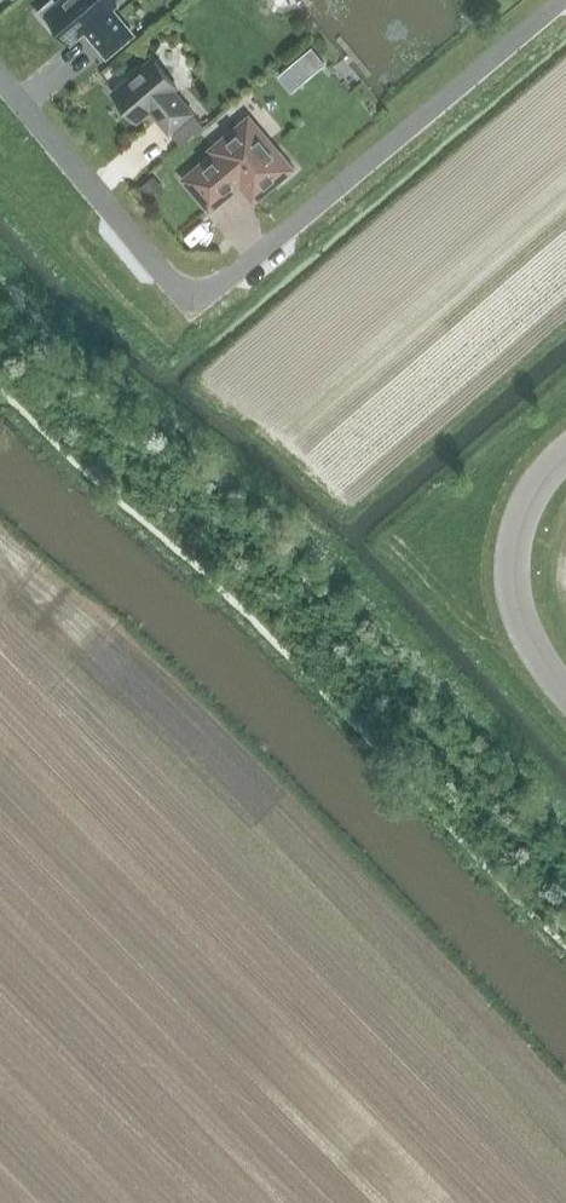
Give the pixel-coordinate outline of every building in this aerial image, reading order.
[(37,12),(51,28),(55,25),(70,42),(85,30),(107,55),(132,33),(110,8),(116,3),(113,0),(60,0),(55,4),(52,0),(51,0),(37,12)] [(311,46),(300,56),(313,70),(324,61),(311,46)] [(173,90),(177,87),(152,58),(111,92),(136,121),(152,108),(158,115),(155,117),(168,132),(192,112),(173,90)] [(209,208),(240,182),(255,200),(277,181),(280,185),(296,171),(281,153),(278,156),(248,120),(212,149),(215,152),(184,179),(209,208)] [(163,187),(153,174),(137,186),(145,196),(148,194),(151,197),(163,187)]
